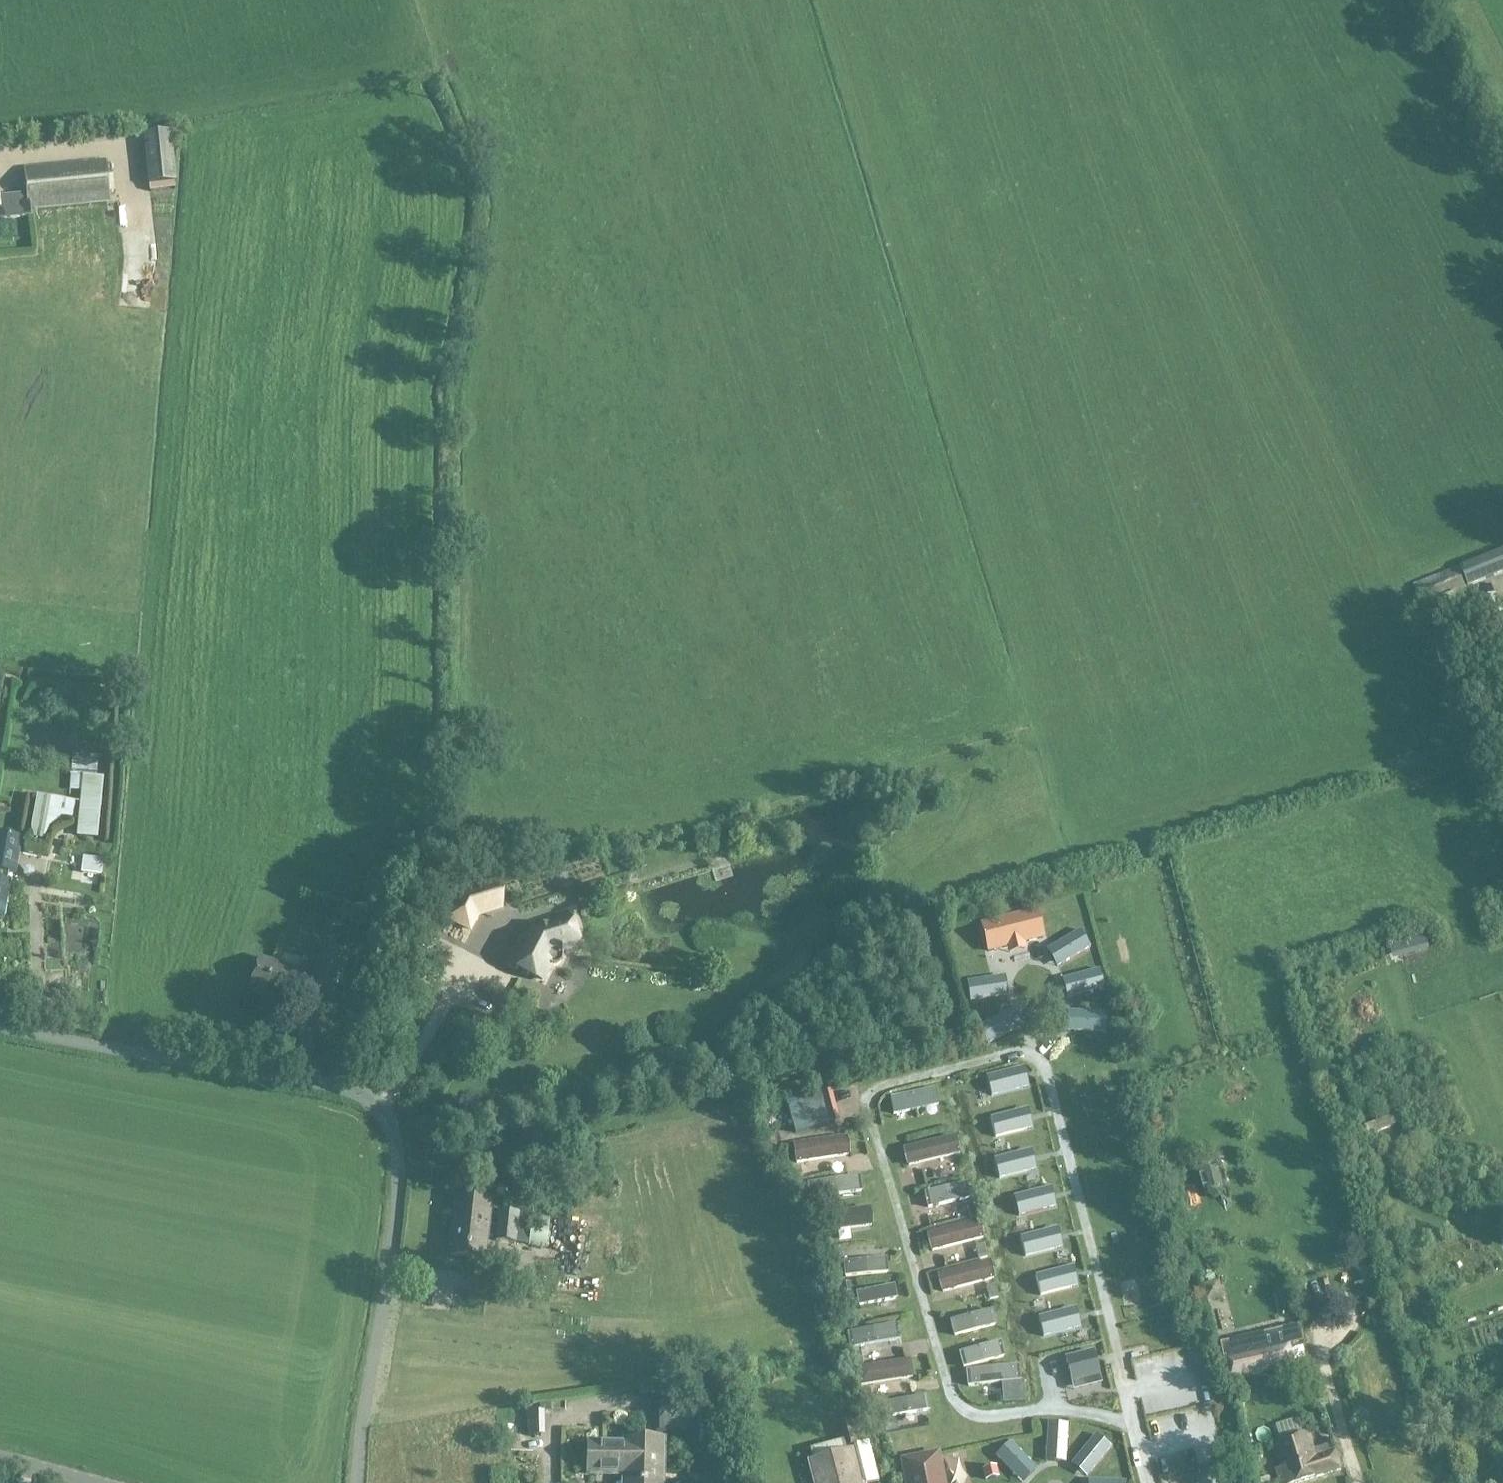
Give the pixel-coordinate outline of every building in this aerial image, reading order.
[(175,183),(171,133),(144,136),(148,186),(150,186),(151,203),(169,201),(168,184),(175,183)] [(31,217),(30,210),(110,203),(105,159),(24,168),(27,195),(0,198),(0,220),(31,217)] [(116,296),(146,296),(147,244),(117,243),(116,296)] [(1478,546),(1481,553),(1501,546),(1498,538),(1478,546)] [(1502,573),(1502,549),(1460,566),(1469,587),(1502,573)] [(1422,605),(1466,588),(1458,568),(1414,585),(1422,605)] [(1487,586),(1472,593),(1478,607),(1493,600),(1487,586)] [(97,838),(103,777),(83,775),(77,836),(97,838)] [(73,819),(75,802),(37,795),(29,838),(43,840),(44,839),(48,831),(49,828),(61,817),(73,819)] [(2,919),(8,884),(7,884),(8,874),(15,875),(22,838),(0,833),(0,918),(2,919)] [(101,875),(103,860),(82,857),(80,873),(101,875)] [(469,929),(477,915),(499,908),(492,885),(460,895),(448,918),(469,929)] [(561,960),(561,955),(578,950),(566,914),(531,925),(535,930),(531,934),(528,933),(512,964),(542,979),(549,965),(554,966),(559,964),(561,960)] [(1024,916),(968,926),(972,954),(1028,945),(1024,916)] [(320,962),(322,963),(313,993),(333,1000),(348,954),(325,947),(320,962)] [(305,957),(300,971),(260,959),(249,992),(290,1005),(295,987),(313,993),(322,963),(320,962),(305,957)] [(987,1076),(992,1096),(1029,1088),(1024,1067),(987,1076)] [(891,1095),(895,1113),(936,1104),(932,1086),(891,1095)] [(790,1133),(832,1122),(825,1094),(784,1105),(790,1133)] [(990,1117),(995,1136),(1033,1127),(1029,1108),(990,1117)] [(956,1134),(902,1147),(906,1166),(960,1153),(956,1134)] [(795,1162),(849,1154),(847,1136),(792,1143),(795,1162)] [(994,1159),(999,1178),(1037,1169),(1032,1150),(994,1159)] [(815,1197),(856,1190),(854,1176),(812,1182),(815,1197)] [(897,1180),(901,1202),(919,1199),(916,1177),(897,1180)] [(774,1184),(780,1200),(791,1196),(786,1181),(774,1184)] [(970,1198),(967,1181),(923,1192),(926,1208),(970,1198)] [(1014,1195),(1018,1215),(1057,1206),(1052,1187),(1014,1195)] [(449,1255),(484,1259),(491,1202),(456,1198),(449,1255)] [(827,1212),(828,1230),(871,1227),(870,1209),(827,1212)] [(495,1242),(527,1246),(531,1216),(499,1212),(495,1242)] [(1000,1236),(1043,1229),(1041,1214),(997,1220),(1000,1236)] [(1184,1235),(1195,1235),(1196,1216),(1185,1216),(1184,1235)] [(979,1219),(926,1233),(931,1251),(984,1238),(979,1219)] [(1021,1236),(1026,1258),(1063,1249),(1058,1228),(1021,1236)] [(888,1272),(887,1257),(842,1261),(843,1276),(888,1272)] [(995,1278),(990,1260),(937,1274),(941,1292),(995,1278)] [(1036,1274),(1041,1295),(1078,1287),(1073,1266),(1036,1274)] [(892,1288),(852,1294),(854,1309),(894,1303),(892,1288)] [(1039,1317),(1043,1336),(1081,1327),(1076,1308),(1039,1317)] [(950,1320),(953,1336),(996,1325),(992,1310),(950,1320)] [(1429,1310),(1416,1315),(1421,1329),(1434,1324),(1429,1310)] [(1475,1339),(1494,1329),(1486,1314),(1467,1323),(1475,1339)] [(896,1325),(847,1334),(849,1348),(898,1340),(896,1325)] [(1299,1325),(1221,1343),(1230,1380),(1295,1365),(1290,1344),(1303,1341),(1299,1325)] [(1030,1344),(1035,1365),(1070,1357),(1066,1336),(1030,1344)] [(1007,1341),(956,1352),(960,1371),(1011,1359),(1007,1341)] [(1093,1351),(1065,1358),(1071,1382),(1099,1375),(1093,1351)] [(856,1367),(859,1386),(913,1377),(910,1358),(856,1367)] [(1145,1362),(1145,1379),(1188,1377),(1187,1360),(1145,1362)] [(659,1432),(681,1432),(689,1432),(689,1401),(686,1401),(687,1381),(659,1384),(659,1431),(659,1432)] [(922,1397),(882,1404),(885,1417),(924,1410),(922,1397)] [(1190,1406),(1153,1416),(1157,1432),(1195,1423),(1190,1406)] [(538,1435),(537,1411),(527,1411),(527,1435),(538,1435)] [(844,1423),(850,1445),(866,1441),(860,1418),(844,1423)] [(1049,1422),(1047,1460),(1066,1461),(1068,1423),(1049,1422)] [(1098,1433),(1073,1462),(1087,1475),(1112,1446),(1098,1433)] [(1307,1435),(1277,1443),(1285,1470),(1279,1472),(1282,1482),(1304,1482),(1339,1473),(1332,1448),(1312,1453),(1307,1435)] [(809,1461),(814,1482),(857,1482),(854,1472),(856,1471),(851,1451),(847,1452),(844,1441),(809,1450),(812,1460),(809,1461)] [(1010,1441),(997,1455),(1023,1481),(1037,1467),(1010,1441)] [(589,1472),(625,1474),(625,1482),(658,1482),(660,1447),(660,1445),(656,1444),(625,1443),(625,1447),(591,1445),(589,1472)] [(938,1454),(903,1461),(907,1482),(944,1482),(938,1454)]
